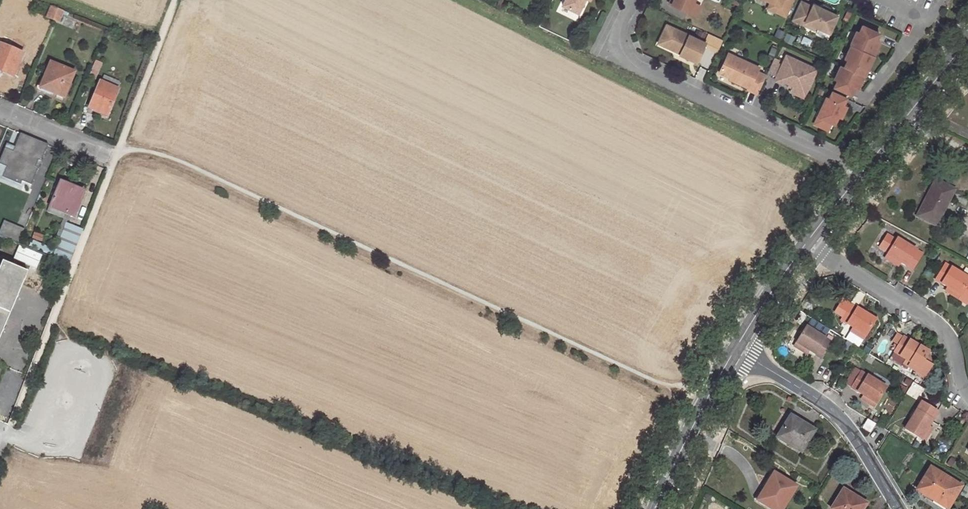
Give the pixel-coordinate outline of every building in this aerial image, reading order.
[(561,6),(577,14),(584,0),(564,0),(561,6)] [(668,4),(687,13),(693,0),(669,0),(668,4)] [(769,2),(777,5),(774,12),(783,16),(791,0),(765,0),(769,2)] [(811,6),(799,1),(790,19),(803,25),(804,22),(814,27),(827,33),(835,15),(826,11),(821,9),(811,5),(811,6)] [(777,5),(769,2),(766,8),(774,12),(777,5)] [(51,7),(47,17),(53,19),(54,15),(57,9),(51,7)] [(57,9),(54,15),(53,19),(59,22),(61,16),(63,12),(57,9)] [(59,25),(73,30),(76,23),(67,19),(63,17),(59,25)] [(663,42),(670,28),(666,25),(657,44),(665,47),(663,42)] [(855,31),(849,45),(872,55),(878,42),(875,40),(878,33),(861,25),(858,32),(855,31)] [(704,43),(670,28),(663,42),(665,47),(674,51),(675,50),(677,51),(677,53),(679,54),(679,55),(695,62),(704,43)] [(711,38),(709,43),(707,42),(697,64),(708,68),(720,41),(711,38)] [(22,54),(0,45),(0,72),(13,77),(22,54)] [(846,60),(843,67),(860,75),(863,68),(866,69),(872,56),(872,55),(849,45),(843,59),(846,60)] [(747,90),(756,94),(765,76),(756,72),(757,68),(727,54),(718,73),(729,78),(728,80),(747,88),(747,90)] [(815,69),(785,55),(780,66),(775,77),(773,80),(781,84),(782,81),(788,84),(792,86),(791,88),(790,89),(803,95),(815,69)] [(775,77),(780,66),(771,61),(766,73),(775,77)] [(50,63),(40,88),(52,93),(53,90),(65,95),(74,73),(50,63)] [(843,67),(839,65),(833,79),(836,80),(833,87),(850,95),(853,88),(856,89),(862,76),(860,75),(843,67)] [(99,83),(89,106),(98,110),(97,112),(107,116),(118,90),(116,90),(112,88),(115,82),(104,77),(101,83),(99,83)] [(790,89),(789,92),(802,97),(803,95),(790,89)] [(845,98),(831,91),(827,98),(825,97),(816,116),(830,123),(833,124),(836,116),(840,118),(845,106),(842,105),(845,98)] [(826,130),(830,123),(816,116),(813,124),(826,130)] [(4,172),(17,178),(17,180),(30,186),(40,164),(12,152),(4,172)] [(60,180),(49,207),(63,213),(74,217),(84,192),(73,188),(74,186),(60,180)] [(935,181),(923,204),(925,205),(919,218),(937,226),(955,190),(935,181)] [(919,218),(925,205),(923,204),(917,217),(919,218)] [(47,212),(61,218),(63,213),(49,207),(47,212)] [(1,233),(20,240),(25,228),(6,221),(1,233)] [(75,251),(82,231),(67,224),(58,244),(75,251)] [(896,260),(901,263),(913,270),(922,255),(896,239),(885,258),(894,264),(896,260)] [(56,251),(32,241),(28,249),(52,259),(56,251)] [(75,251),(58,244),(56,251),(52,259),(69,266),(75,251)] [(28,273),(2,262),(0,266),(0,337),(28,273)] [(945,265),(936,280),(947,288),(952,291),(950,294),(958,299),(967,283),(967,279),(945,265)] [(850,305),(843,301),(835,313),(843,318),(850,305)] [(858,348),(875,320),(850,305),(843,318),(841,321),(853,329),(857,331),(855,334),(851,331),(846,340),(858,348)] [(810,351),(821,358),(830,342),(807,328),(795,346),(803,352),(805,349),(810,351)] [(897,332),(891,341),(898,345),(903,336),(897,332)] [(907,365),(925,376),(932,365),(929,353),(903,336),(898,345),(893,352),(909,362),(907,365)] [(849,345),(844,353),(848,356),(853,347),(849,345)] [(851,389),(862,396),(867,399),(865,402),(873,407),(885,388),(861,373),(851,389)] [(926,431),(929,427),(929,426),(936,414),(920,405),(905,429),(925,441),(930,433),(926,431)] [(815,430),(791,417),(778,438),(801,453),(815,430)] [(863,428),(871,433),(876,424),(869,419),(863,428)] [(917,491),(947,508),(959,487),(930,469),(917,491)] [(797,486),(774,473),(765,488),(768,490),(760,503),(770,508),(783,508),(797,486)] [(765,488),(757,501),(760,503),(768,490),(765,488)] [(865,506),(843,493),(833,508),(863,508),(865,506)]
